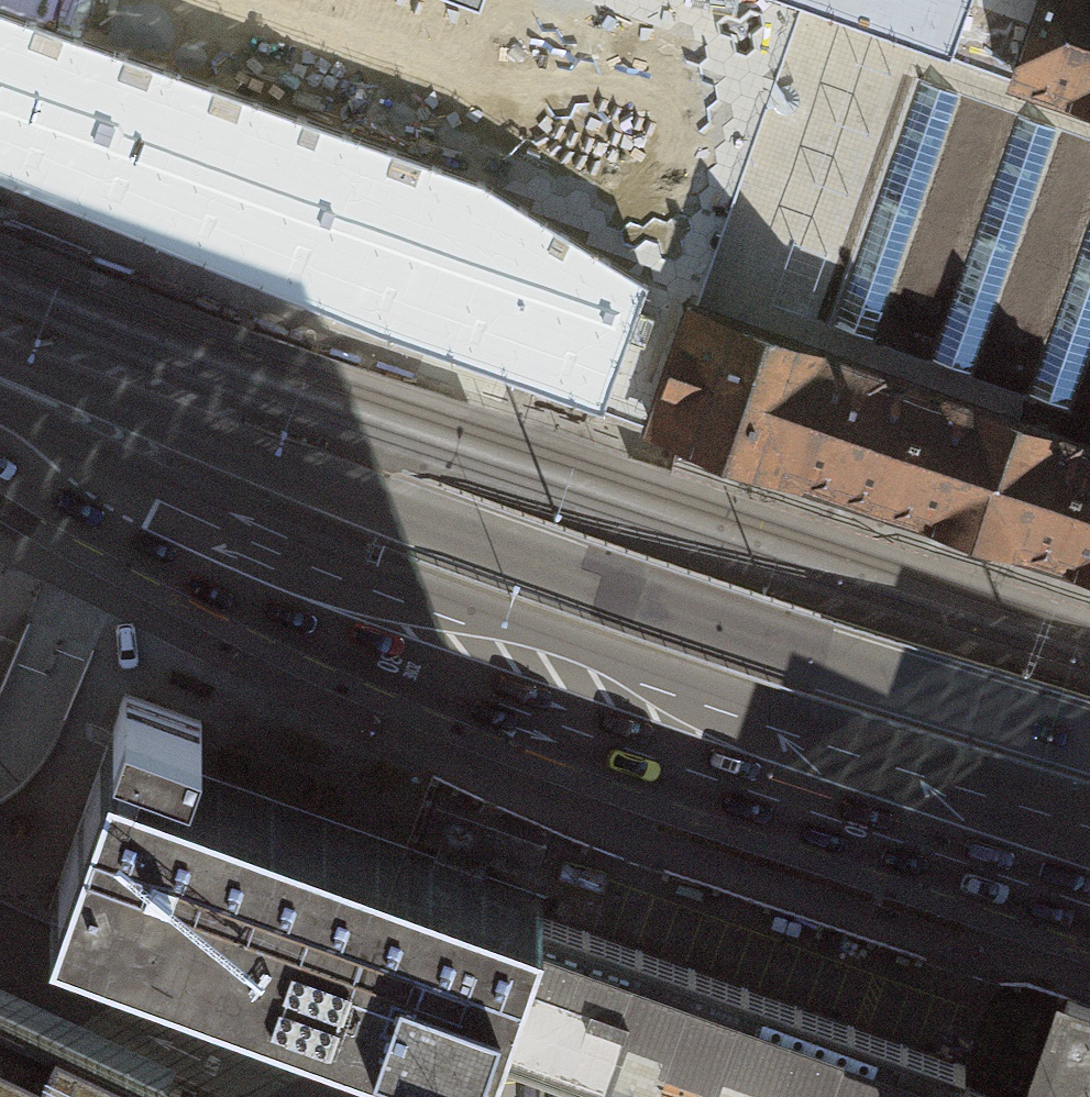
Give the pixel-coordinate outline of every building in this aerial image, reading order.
[(372,307),(567,376),(657,408),(694,304),(802,0),(0,0),(0,176),(372,307)] [(694,304),(921,385),(1089,445),(1089,102),(1016,76),(803,0),(802,0),(694,304)] [(1016,76),(1043,0),(803,0),(1016,76)] [(1016,76),(1089,102),(1089,0),(1043,0),(1016,76)] [(694,304),(657,408),(770,464),(771,460),(885,500),(921,385),(694,304)] [(921,385),(885,500),(892,509),(915,517),(926,513),(1023,543),(1028,552),(1053,559),(1064,556),(1089,471),(1089,445),(921,385)] [(1064,556),(1089,564),(1089,471),(1064,556)] [(125,693),(113,727),(190,755),(202,721),(125,693)] [(447,1049),(484,1063),(489,1050),(486,1049),(487,1046),(535,911),(536,908),(539,909),(543,897),(482,875),(487,861),(463,852),(439,844),(434,858),(134,750),(129,763),(112,757),(117,745),(108,742),(48,907),(429,1043),(433,1031),(451,1037),(447,1049)] [(435,803),(423,838),(439,844),(463,852),(487,861),(534,878),(547,843),(435,803)] [(959,1082),(965,1065),(535,911),(487,1046),(630,1096),(1000,1096),(959,1082)] [(166,1087),(176,1065),(0,983),(0,1010),(166,1087)] [(1068,996),(1031,1096),(1089,1096),(1089,1004),(1068,996)] [(0,1010),(0,1096),(187,1096),(166,1087),(0,1010)] [(421,1056),(408,1090),(429,1096),(492,1096),(497,1084),(421,1056)]
